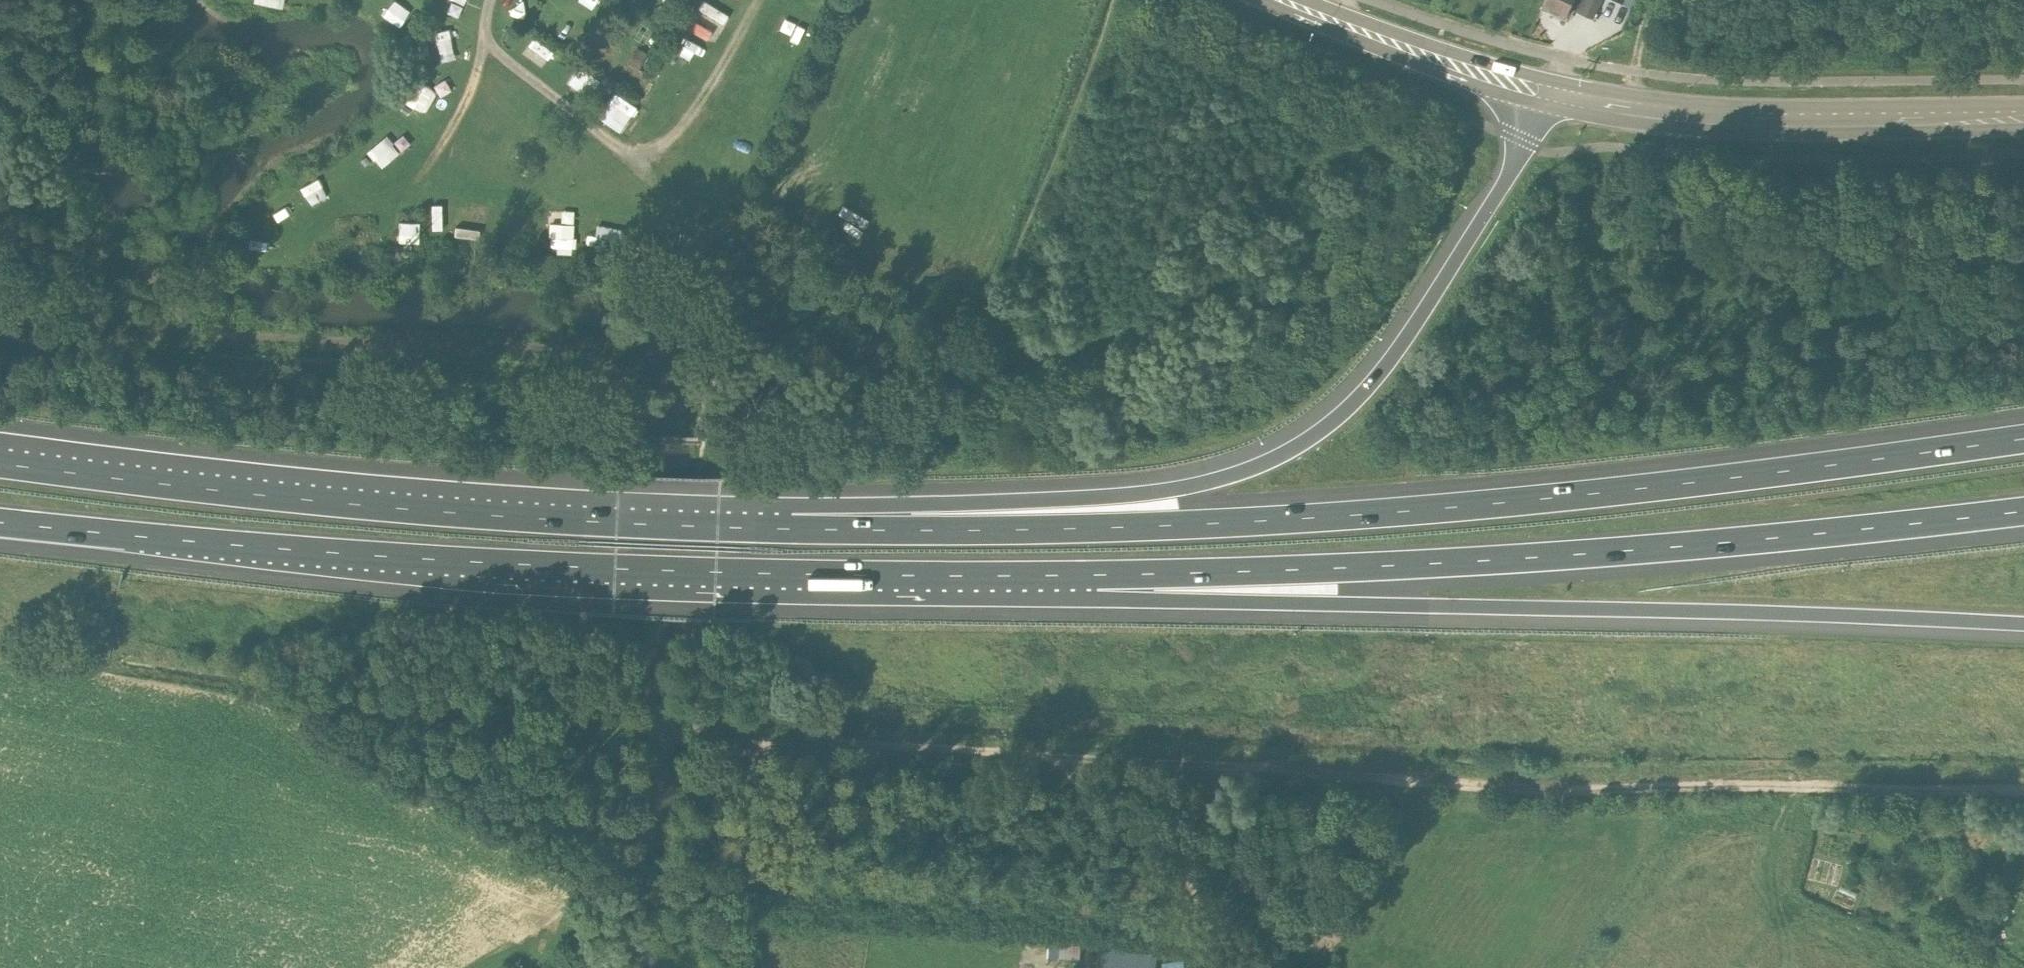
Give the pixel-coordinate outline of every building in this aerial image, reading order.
[(402,26),(413,10),(399,0),(395,0),(385,14),(402,26)] [(733,14),(708,0),(703,0),(688,27),(717,43),(733,14)] [(1603,0),(1547,0),(1544,6),(1554,10),(1553,14),(1562,18),(1563,14),(1568,16),(1572,7),(1595,17),(1603,0)] [(453,66),(455,56),(446,54),(449,40),(427,36),(422,59),(453,66)] [(525,54),(545,67),(557,49),(537,36),(525,54)] [(638,70),(647,54),(637,48),(627,65),(638,70)] [(616,92),(601,118),(622,130),(637,104),(616,92)] [(369,150),(384,167),(403,149),(388,133),(369,150)] [(303,187),(315,205),(331,195),(319,176),(303,187)] [(552,245),(577,244),(576,210),(565,210),(565,220),(551,221),(552,245)] [(422,241),(423,220),(403,219),(402,241),(422,241)] [(1081,963),(1082,945),(1061,944),(1059,961),(1081,963)] [(1157,955),(1102,951),(1101,967),(1157,967),(1157,955)]
